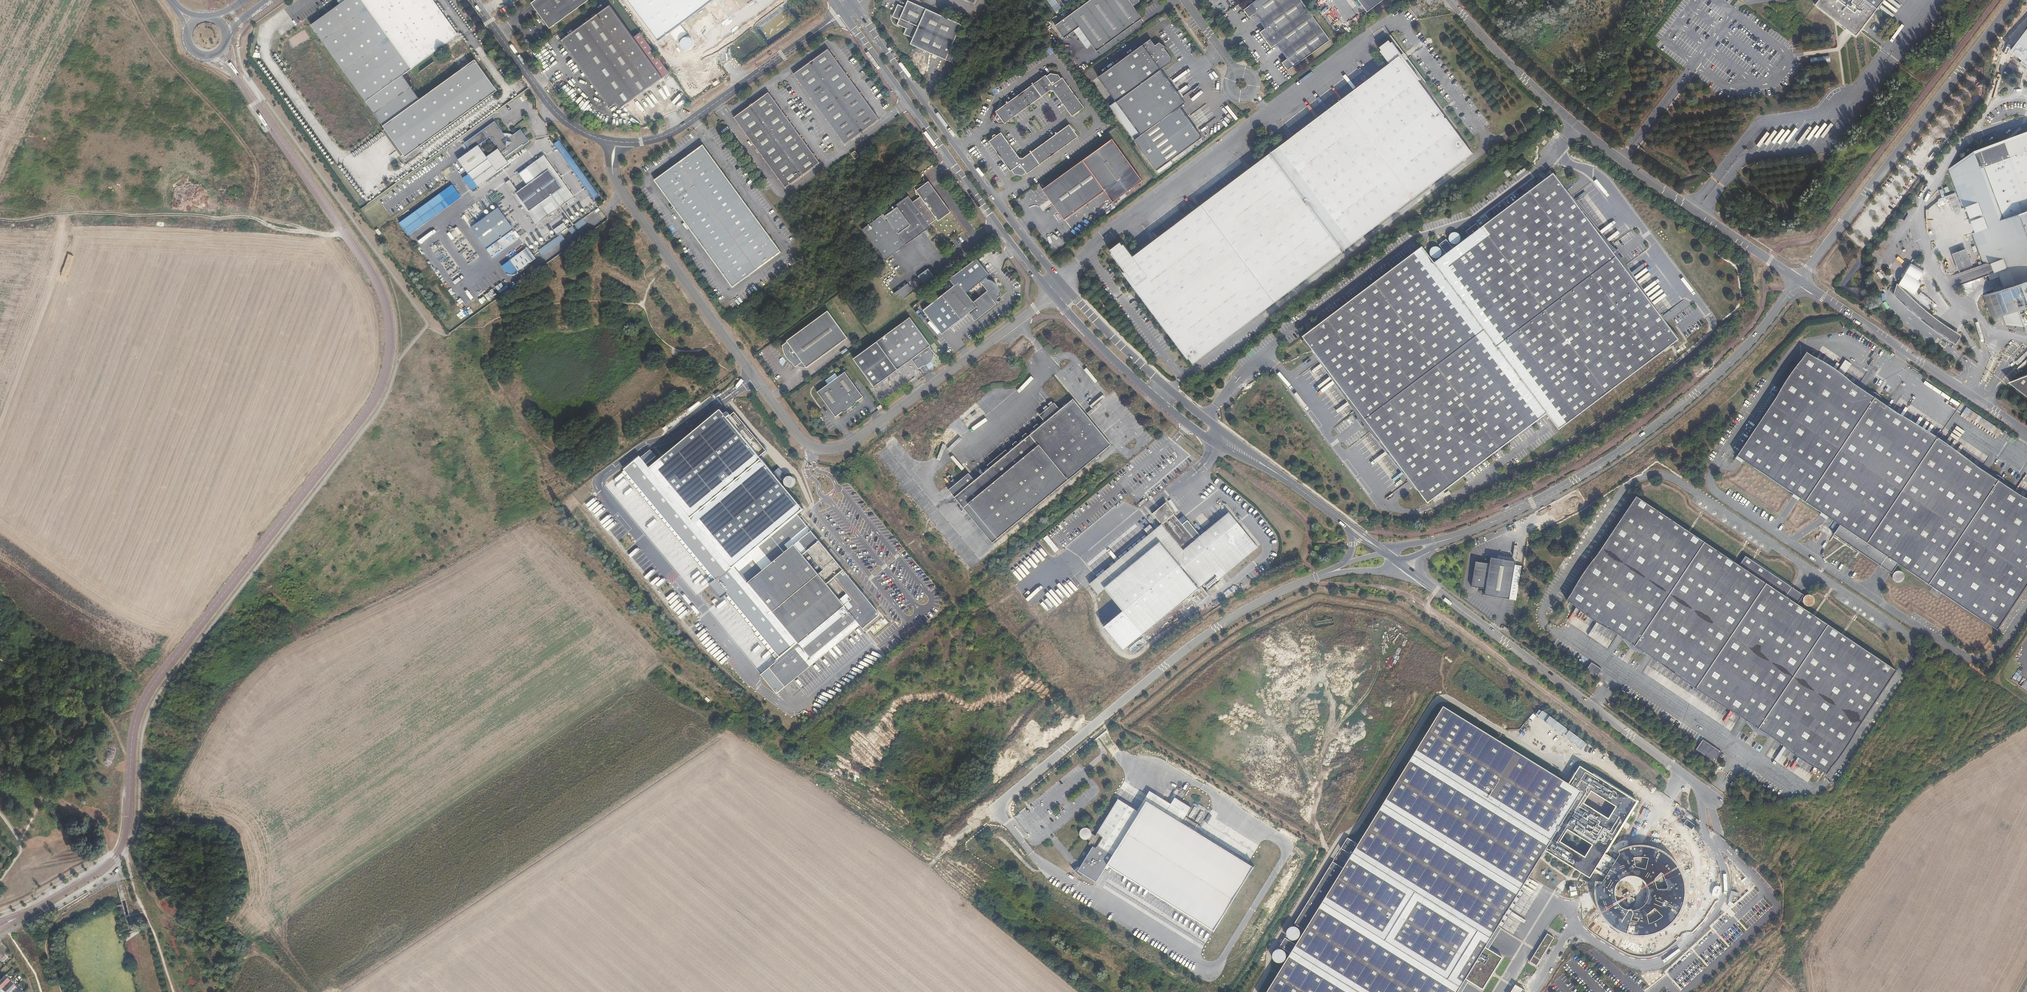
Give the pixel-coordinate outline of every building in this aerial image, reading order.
[(379,119),(415,93),(402,75),(406,72),(353,0),(345,0),(311,25),(374,112),(379,119)] [(406,72),(420,62),(458,34),(433,0),(353,0),(406,72)] [(532,3),(550,28),(574,10),(588,0),(536,0),(532,3)] [(659,40),(713,0),(629,0),(659,40)] [(1142,18),(1134,6),(1140,1),(1139,0),(1090,0),(1075,10),(1055,25),(1063,36),(1078,25),(1097,51),(1142,18)] [(1283,64),(1288,70),(1293,67),(1330,40),(1301,0),(1256,0),(1249,6),(1244,10),(1248,16),(1249,16),(1250,17),(1251,16),(1254,14),(1265,29),(1262,31),(1261,31),(1261,32),(1261,33),(1261,34),(1270,46),(1271,47),(1272,47),(1276,44),(1287,59),(1283,61),(1283,62),(1283,63),(1283,64)] [(1367,12),(1384,0),(1358,0),(1367,12)] [(1815,4),(1856,36),(1883,0),(1818,0),(1815,4)] [(947,60),(963,26),(908,1),(905,8),(899,5),(894,17),(900,20),(898,24),(906,28),(905,32),(915,36),(911,44),(947,60)] [(619,109),(663,78),(633,37),(610,5),(600,12),(597,7),(570,26),(574,31),(561,40),(610,107),(615,103),(619,109)] [(2011,49),(2024,58),(2021,62),(2021,63),(2022,62),(2026,66),(2026,28),(2011,49)] [(663,78),(669,73),(651,47),(643,36),(640,32),(634,37),(633,37),(663,78)] [(1097,77),(1116,102),(1111,106),(1110,106),(1157,171),(1202,137),(1180,107),(1185,103),(1160,69),(1171,62),(1171,58),(1164,48),(1165,47),(1159,42),(1154,45),(1150,39),(1097,77)] [(1389,64),(1286,141),(1360,238),(1473,153),(1446,117),(1445,118),(1443,116),(1444,115),(1418,80),(1420,79),(1392,42),(1390,43),(1388,41),(1379,48),(1381,50),(1380,51),(1389,64)] [(828,48),(793,74),(844,144),(879,118),(828,48)] [(1830,55),(1810,58),(1811,65),(1830,62),(1830,55)] [(415,93),(379,119),(406,155),(429,138),(469,109),(497,89),(475,59),(450,77),(419,99),(415,93)] [(1053,91),(1072,116),(1084,107),(1062,78),(1061,79),(1058,74),(1051,73),(1046,76),(1045,75),(996,111),(997,114),(995,118),(999,122),(1003,122),(1005,124),(1050,90),(1053,91)] [(768,92),(733,117),(749,139),(784,186),(819,161),(768,92)] [(1032,122),(1038,130),(1040,128),(1035,120),(1032,122)] [(530,141),(526,136),(524,138),(521,134),(523,133),(521,129),(509,137),(508,136),(506,137),(501,130),(499,131),(497,128),(499,127),(495,121),(465,143),(472,152),(460,160),(474,180),(494,165),(499,171),(510,163),(506,157),(523,144),(524,146),(530,141)] [(989,141),(1011,171),(1012,170),(1015,174),(1022,175),(1026,172),(1027,174),(1078,136),(1069,124),(1022,159),(1020,158),(1001,133),(997,136),(995,134),(993,136),(993,138),(989,141)] [(1105,190),(1113,202),(1126,193),(1134,187),(1140,183),(1145,179),(1114,138),(1102,146),(1042,190),(1048,197),(1052,197),(1060,208),(1058,212),(1065,219),(1105,190)] [(1286,141),(1133,257),(1123,245),(1122,245),(1120,242),(1110,250),(1112,252),(1111,254),(1135,286),(1194,363),(1270,306),(1360,238),(1286,141)] [(1996,155),(1989,158),(1977,162),(1958,169),(1949,169),(1984,264),(1988,263),(1991,273),(1997,271),(1999,277),(2003,286),(2003,288),(1994,291),(1983,295),(1992,319),(2002,315),(2018,309),(2023,326),(2025,331),(2026,330),(2026,143),(1996,155)] [(678,162),(654,180),(666,195),(709,256),(732,287),(753,272),(781,252),(748,207),(703,144),(678,162)] [(1986,151),(1989,158),(1996,155),(1994,148),(1986,151)] [(858,155),(854,150),(850,153),(854,158),(858,155)] [(562,189),(549,198),(558,210),(561,208),(575,197),(545,155),(528,167),(536,180),(550,170),(562,189)] [(479,186),(499,171),(494,165),(474,180),(479,186)] [(522,217),(524,216),(549,198),(562,189),(550,170),(536,180),(511,198),(509,200),(522,217)] [(1428,504),(1546,414),(1559,430),(1664,350),(1669,347),(1673,345),(1678,344),(1676,342),(1678,340),(1677,338),(1678,336),(1670,328),(1669,328),(1665,323),(1623,267),(1626,265),(1623,259),(1622,257),(1621,258),(1616,252),(1617,251),(1616,250),(1611,245),(1608,247),(1565,191),(1562,186),(1563,186),(1557,175),(1555,176),(1553,174),(1551,176),(1549,174),(1543,181),(1480,229),(1476,224),(1465,232),(1469,237),(1454,249),(1446,240),(1439,245),(1446,254),(1434,263),(1422,247),(1312,330),(1303,333),(1305,335),(1303,337),(1304,339),(1302,341),(1311,350),(1311,349),(1315,354),(1358,410),(1355,412),(1358,419),(1359,420),(1360,419),(1365,425),(1364,426),(1365,427),(1370,432),(1373,430),(1419,492),(1418,492),(1424,503),(1426,501),(1428,504)] [(928,189),(926,182),(914,186),(917,193),(919,193),(921,196),(913,202),(908,196),(862,229),(885,260),(932,226),(930,224),(937,218),(939,221),(951,212),(933,187),(928,189)] [(532,228),(524,216),(522,217),(509,200),(511,198),(502,186),(498,189),(528,231),(532,228)] [(410,235),(450,206),(442,193),(401,223),(410,235)] [(549,198),(524,216),(532,228),(558,210),(549,198)] [(488,251),(514,232),(498,211),(473,230),(488,251)] [(578,230),(587,224),(584,219),(575,226),(578,230)] [(564,224),(554,231),(558,236),(562,234),(564,232),(568,229),(564,224)] [(568,238),(577,232),(573,227),(565,233),(568,238)] [(1460,236),(1458,234),(1455,233),(1452,233),(1450,235),(1449,238),(1449,241),(1451,244),(1454,245),(1457,244),(1460,242),(1461,240),(1460,236)] [(542,256),(566,239),(562,235),(539,251),(542,256)] [(1440,257),(1441,255),(1442,252),(1440,249),(1438,248),(1435,247),(1433,248),(1431,250),(1430,253),(1430,255),(1432,258),(1435,259),(1438,259),(1440,257)] [(518,272),(536,259),(528,248),(510,261),(518,272)] [(1622,257),(1623,259),(1624,258),(1621,254),(1617,249),(1616,250),(1617,251),(1616,252),(1621,258),(1622,257)] [(1966,249),(1952,254),(1958,270),(1972,265),(1966,249)] [(513,275),(518,272),(510,261),(502,267),(507,273),(509,275),(513,275)] [(928,268),(918,276),(924,284),(934,277),(928,268)] [(1997,271),(1991,273),(1988,275),(1990,280),(1999,277),(1997,271)] [(998,292),(996,288),(996,285),(994,285),(991,281),(989,280),(988,279),(986,277),(980,281),(987,290),(973,301),(958,282),(942,294),(961,318),(969,312),(971,315),(974,321),(996,304),(994,302),(997,299),(998,296),(1000,294),(998,292)] [(996,288),(998,292),(998,288),(997,284),(994,282),(993,280),(988,279),(989,280),(991,281),(994,285),(996,285),(996,288)] [(1963,284),(1965,292),(1975,288),(1973,281),(1963,284)] [(907,284),(894,293),(897,297),(900,295),(903,300),(913,292),(907,284)] [(1923,311),(1909,298),(1898,287),(1893,295),(1909,310),(1929,327),(1955,345),(1960,336),(1947,328),(1933,318),(1923,311)] [(2006,325),(2023,326),(2018,309),(2002,315),(2006,325)] [(827,310),(786,340),(787,341),(782,345),(783,348),(784,352),(785,355),(788,359),(789,358),(795,367),(802,362),(806,367),(847,337),(827,310)] [(919,368),(920,367),(924,364),(924,362),(927,360),(928,361),(932,358),(936,355),(929,346),(930,345),(909,317),(854,358),(875,386),(898,369),(911,359),(919,368)] [(1957,338),(1956,337),(1941,328),(1941,332),(1954,340),(1955,341),(1956,340),(1957,338)] [(2016,361),(2018,364),(2026,356),(2026,351),(2016,361)] [(1878,565),(1890,573),(1891,574),(1892,573),(1893,574),(1892,577),(1892,579),(1893,580),(1894,582),(1896,583),(1898,583),(1900,583),(1902,582),(1904,580),(1904,577),(1903,575),(1902,573),(1900,572),(1895,569),(1898,565),(1997,631),(2026,586),(2026,500),(1999,481),(1806,352),(1736,457),(1742,461),(1793,495),(1799,499),(1821,514),(1839,526),(1833,536),(1856,551),(1878,565)] [(924,364),(920,367),(924,367),(930,363),(932,361),(932,358),(928,361),(927,360),(924,362),(924,364)] [(836,418),(842,413),(856,403),(863,398),(845,373),(817,393),(836,418)] [(2017,378),(2012,385),(2026,397),(2026,374),(2017,378)] [(1073,399),(1060,410),(1054,403),(1040,414),(1047,423),(1040,428),(1037,431),(1029,438),(1026,441),(1019,446),(1016,449),(1009,454),(1006,450),(987,465),(990,469),(976,482),(968,473),(950,488),(968,508),(971,506),(995,534),(992,537),(995,540),(1053,492),(1110,445),(1109,443),(1108,444),(1073,402),(1075,401),(1073,399)] [(1073,402),(1108,444),(1109,443),(1075,401),(1073,402)] [(856,403),(842,413),(848,412),(853,408),(856,403)] [(717,415),(654,467),(643,455),(626,469),(781,656),(776,661),(790,678),(856,623),(855,621),(856,620),(863,628),(879,615),(879,614),(879,612),(879,611),(875,611),(864,598),(866,596),(799,515),(804,511),(721,412),(717,415)] [(1363,428),(1365,427),(1364,426),(1365,425),(1360,419),(1359,420),(1358,419),(1357,420),(1363,428)] [(1804,597),(1803,597),(1803,595),(1791,587),(1745,556),(1739,566),(1637,497),(1567,601),(1569,603),(1694,686),(1692,689),(1696,693),(1699,689),(1826,774),(1896,671),(1797,605),(1800,601),(1803,604),(1804,605),(1805,606),(1808,607),(1811,606),(1813,605),(1814,602),(1814,600),(1813,598),(1811,596),(1808,595),(1805,596),(1804,597)] [(1218,578),(1254,543),(1230,514),(1197,542),(1174,515),(1174,514),(1166,502),(1152,514),(1162,525),(1090,585),(1098,595),(1105,589),(1143,634),(1181,603),(1187,609),(1195,602),(1206,591),(1201,586),(1215,575),(1218,578)] [(968,508),(992,537),(995,534),(971,506),(968,508)] [(1258,547),(1254,543),(1218,578),(1219,579),(1258,547)] [(1018,567),(1024,562),(1020,556),(1014,561),(1018,567)] [(1484,595),(1509,599),(1515,562),(1491,557),(1490,564),(1475,561),(1471,587),(1485,589),(1484,595)] [(1206,591),(1195,602),(1198,605),(1209,595),(1206,591)] [(875,611),(879,611),(866,596),(864,598),(875,611)] [(858,625),(856,623),(790,678),(776,661),(768,667),(784,687),(858,625)] [(1601,670),(1592,664),(1588,672),(1596,677),(1601,670)] [(1555,856),(1574,868),(1576,869),(1580,872),(1590,878),(1637,801),(1580,766),(1573,777),(1568,784),(1477,727),(1475,726),(1444,706),(1430,729),(1429,730),(1400,777),(1399,779),(1369,826),(1368,828),(1358,844),(1348,837),(1341,848),(1352,854),(1344,868),(1333,861),(1295,923),(1305,930),(1297,944),(1285,937),(1280,946),(1291,953),(1283,966),(1279,973),(1278,974),(1267,991),(1458,991),(1466,979),(1483,989),(1503,957),(1486,947),(1530,876),(1540,859),(1546,851),(1547,851),(1553,855),(1555,856)] [(1702,739),(1696,750),(1714,762),(1721,752),(1702,739)] [(1150,791),(1139,810),(1141,811),(1148,800),(1167,811),(1172,804),(1150,791)] [(1098,881),(1109,863),(1213,930),(1215,931),(1256,865),(1249,861),(1199,832),(1203,826),(1187,816),(1193,806),(1176,796),(1167,811),(1148,800),(1141,811),(1119,798),(1097,834),(1092,832),(1092,831),(1091,829),(1091,828),(1088,827),(1085,827),(1083,828),(1081,831),(1081,834),(1083,837),(1086,838),(1089,838),(1091,840),(1090,843),(1092,844),(1094,845),(1081,866),(1080,866),(1073,867),(1076,870),(1079,873),(1083,876),(1084,873),(1098,881)] [(1193,806),(1187,816),(1203,826),(1212,810),(1197,801),(1193,806)] [(1648,827),(1644,836),(1651,839),(1655,830),(1648,827)] [(1601,884),(1594,882),(1596,903),(1606,920),(1622,932),(1643,935),(1662,930),(1677,916),(1685,897),(1684,877),(1674,859),(1657,848),(1637,844),(1617,850),(1620,855),(1601,884)] [(1300,935),(1301,932),(1300,932),(1300,931),(1300,929),(1298,927),(1297,927),(1296,926),(1294,926),(1292,926),(1290,927),(1289,927),(1288,929),(1287,931),(1287,932),(1287,933),(1287,935),(1288,936),(1289,938),(1290,938),(1292,939),(1293,939),(1294,939),(1296,939),(1298,938),(1300,935)] [(1547,933),(1530,961),(1536,966),(1554,937),(1547,933)] [(1286,953),(1286,952),(1285,951),(1284,950),(1283,949),(1281,948),(1279,948),(1278,949),(1276,950),(1275,950),(1274,952),(1273,954),(1273,955),(1273,956),(1273,958),(1274,959),(1275,960),(1277,961),(1277,962),(1279,962),(1281,962),(1282,962),(1285,960),(1286,959),(1286,957),(1287,956),(1287,955),(1286,953)] [(0,980),(0,989),(3,991),(21,991),(4,975),(0,980)]
